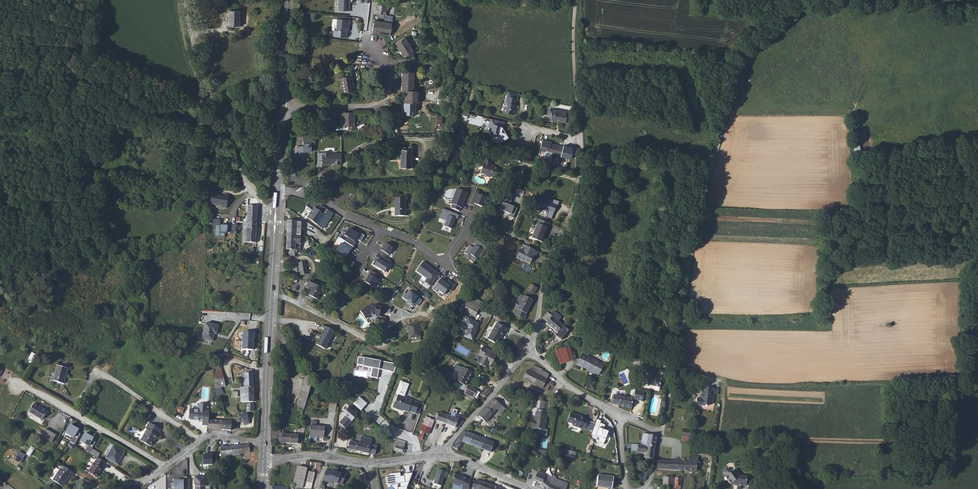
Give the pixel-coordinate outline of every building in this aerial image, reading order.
[(338,10),(349,10),(349,0),(339,0),(338,10)] [(386,16),(387,7),(377,6),(376,12),(379,12),(378,15),(386,16)] [(238,12),(227,12),(226,28),(237,28),(238,12)] [(346,38),(347,33),(347,26),(349,26),(349,21),(337,20),(335,31),(333,31),(332,37),(346,38)] [(392,35),(393,24),(375,23),(374,33),(392,35)] [(413,53),(405,39),(396,44),(404,58),(413,53)] [(405,104),(405,117),(415,117),(415,105),(417,105),(417,93),(413,93),(413,74),(403,74),(403,92),(407,92),(407,104),(405,104)] [(341,79),(343,94),(353,92),(351,78),(341,79)] [(517,98),(507,95),(506,102),(507,102),(506,107),(504,107),(503,111),(514,114),(515,110),(518,110),(519,105),(516,104),(517,98)] [(565,115),(566,111),(552,108),(552,109),(547,108),(546,114),(551,115),(550,119),(555,120),(557,120),(565,121),(566,115),(565,115)] [(354,128),(354,114),(344,114),(344,128),(348,128),(348,131),(356,131),(356,128),(354,128)] [(505,124),(491,121),(489,129),(492,130),(491,137),(490,142),(500,145),(501,140),(500,139),(502,135),(503,129),(504,129),(505,124)] [(315,137),(303,138),(303,148),(296,149),(296,159),(299,159),(299,162),(305,162),(305,154),(312,154),(312,148),(311,146),(315,146),(315,137)] [(543,143),(541,154),(562,159),(565,149),(554,147),(552,147),(553,145),(543,143)] [(402,152),(401,170),(412,170),(412,153),(402,152)] [(322,163),(341,163),(341,153),(318,153),(318,161),(322,161),(322,163)] [(499,169),(494,167),(494,168),(491,167),(491,165),(493,161),(486,159),(481,174),(486,175),(486,177),(490,178),(491,177),(496,179),(499,169)] [(471,191),(459,186),(452,204),(464,209),(471,191)] [(480,190),(476,189),(469,204),(474,207),(475,203),(482,206),(486,197),(478,194),(480,190)] [(216,193),(212,193),(210,204),(221,206),(221,208),(226,208),(228,196),(223,195),(223,196),(216,195),(216,193)] [(395,199),(395,217),(405,217),(405,199),(395,199)] [(547,217),(552,219),(554,211),(556,212),(560,202),(551,199),(550,202),(539,199),(537,206),(549,211),(547,217)] [(514,218),(518,208),(503,202),(500,209),(510,214),(509,216),(514,218)] [(246,222),(241,222),(240,242),(254,243),(256,207),(247,206),(246,222)] [(334,217),(329,213),(322,208),(319,212),(315,209),(307,220),(313,224),(311,227),(317,231),(319,228),(324,232),(334,217)] [(459,215),(441,208),(437,219),(445,222),(443,227),(453,231),(459,215)] [(544,236),(548,225),(538,221),(530,240),(540,244),(542,239),(541,238),(543,235),(544,236)] [(297,225),(297,223),(288,222),(288,236),(302,237),(302,225),(297,225)] [(221,225),(216,224),(215,236),(226,236),(226,233),(228,233),(229,229),(232,230),(232,226),(229,226),(228,226),(228,227),(221,226),(221,225)] [(352,225),(344,235),(359,246),(367,235),(361,230),(360,232),(352,225)] [(357,245),(342,235),(339,239),(344,242),(340,248),(350,255),(357,245)] [(302,236),(302,237),(288,236),(286,252),(295,252),(294,255),(301,256),(301,245),(305,245),(305,237),(304,236),(302,236)] [(387,240),(380,250),(390,256),(396,246),(387,240)] [(469,261),(474,264),(477,260),(474,257),(480,249),(475,246),(473,248),(470,246),(465,253),(468,256),(470,254),(472,257),(469,261)] [(538,254),(526,248),(524,252),(520,251),(516,259),(530,266),(532,261),(534,261),(538,254)] [(380,252),(372,264),(385,273),(393,261),(380,252)] [(441,272),(425,260),(418,269),(427,276),(424,280),(431,286),(441,272)] [(383,275),(373,268),(363,281),(373,288),(383,275)] [(443,273),(433,287),(445,295),(449,288),(453,290),(458,284),(443,273)] [(323,290),(309,283),(307,287),(312,289),(308,297),(318,301),(323,290)] [(533,296),(536,290),(530,286),(526,292),(533,296)] [(415,303),(418,305),(422,300),(409,291),(403,298),(413,305),(415,303)] [(514,317),(523,321),(532,302),(519,297),(516,304),(515,303),(511,310),(517,313),(514,317)] [(475,318),(480,308),(469,301),(463,312),(475,318)] [(383,308),(376,307),(367,308),(361,313),(366,321),(371,318),(376,317),(380,318),(383,308)] [(445,315),(438,311),(431,322),(438,326),(445,315)] [(550,317),(547,314),(542,320),(543,320),(546,323),(545,325),(556,334),(562,327),(558,324),(561,320),(553,313),(550,317)] [(465,336),(472,340),(478,329),(477,328),(480,323),(468,317),(463,326),(469,329),(465,336)] [(206,323),(203,340),(214,341),(215,333),(217,334),(219,325),(206,323)] [(507,330),(496,325),(487,341),(497,346),(503,335),(504,335),(507,330)] [(335,332),(322,326),(312,343),(325,350),(335,332)] [(411,341),(415,341),(421,340),(420,328),(409,329),(411,341)] [(255,331),(243,330),(242,349),(254,350),(255,331)] [(491,368),(497,356),(481,347),(481,348),(483,350),(479,357),(482,359),(483,361),(480,366),(485,369),(487,366),(491,368)] [(598,377),(603,367),(583,355),(576,365),(582,369),(582,367),(598,377)] [(397,365),(358,358),(357,366),(363,367),(363,368),(372,370),(371,378),(377,379),(380,371),(394,374),(397,365)] [(655,365),(641,363),(640,369),(650,371),(647,385),(653,386),(652,388),(659,389),(661,382),(659,382),(660,379),(661,379),(662,372),(654,370),(655,365)] [(68,367),(58,364),(54,380),(64,382),(68,367)] [(218,395),(224,394),(222,387),(226,386),(221,367),(211,369),(218,395)] [(472,372),(463,367),(456,380),(465,385),(472,372)] [(527,371),(523,380),(533,386),(538,377),(538,378),(541,373),(542,372),(533,368),(530,373),(527,371)] [(312,379),(306,371),(298,401),(305,403),(306,401),(312,379)] [(538,377),(533,386),(541,390),(543,387),(547,390),(549,387),(552,389),(553,386),(546,382),(549,377),(541,373),(538,378),(538,377)] [(242,402),(246,402),(246,395),(246,389),(254,389),(254,374),(245,374),(245,386),(241,386),(242,391),(242,401),(242,402)] [(393,409),(398,411),(399,411),(408,414),(409,413),(415,415),(419,405),(403,399),(409,386),(401,382),(396,394),(396,395),(398,396),(395,402),(394,403),(392,408),(393,409)] [(699,398),(695,397),(694,404),(703,406),(705,406),(707,405),(710,404),(711,403),(712,394),(709,393),(710,388),(703,387),(702,392),(700,392),(699,398)] [(467,389),(463,396),(472,400),(476,394),(467,389)] [(481,396),(486,399),(491,393),(487,390),(487,389),(481,396)] [(635,390),(633,400),(632,404),(636,405),(637,400),(642,401),(645,392),(635,390)] [(359,396),(354,404),(362,410),(367,402),(359,396)] [(619,407),(620,398),(613,397),(611,406),(619,407)] [(633,400),(620,398),(619,407),(631,409),(632,404),(633,400)] [(501,406),(497,404),(494,401),(477,418),(485,423),(497,410),(501,406)] [(540,402),(539,412),(546,413),(547,414),(549,404),(545,403),(540,402)] [(49,411),(36,404),(31,412),(44,420),(49,411)] [(203,426),(208,426),(209,421),(210,411),(207,411),(208,409),(209,409),(209,407),(208,407),(208,405),(199,404),(198,410),(190,410),(189,420),(191,420),(199,421),(199,419),(203,420),(203,426)] [(327,413),(334,414),(335,405),(328,404),(327,413)] [(497,410),(501,413),(500,414),(501,415),(505,410),(501,406),(497,410)] [(345,417),(339,424),(345,430),(358,416),(349,409),(343,415),(345,417)] [(249,424),(249,412),(248,412),(238,412),(238,417),(238,422),(245,422),(245,424),(249,424)] [(533,424),(532,431),(535,431),(534,436),(546,438),(547,433),(543,432),(546,417),(545,417),(546,413),(539,412),(536,412),(536,415),(535,415),(533,425),(533,424)] [(579,414),(571,412),(568,421),(573,423),(572,425),(581,428),(582,427),(585,428),(586,428),(588,420),(589,419),(585,418),(585,417),(579,415),(579,414)] [(435,421),(444,425),(446,417),(438,414),(437,416),(435,421)] [(444,425),(457,430),(463,423),(458,421),(446,417),(444,425)] [(425,438),(427,439),(433,422),(425,419),(422,426),(421,426),(419,432),(420,432),(418,436),(425,438)] [(598,442),(604,444),(606,439),(611,438),(609,431),(604,429),(606,424),(600,423),(601,420),(597,419),(593,431),(592,434),(600,438),(598,442)] [(595,423),(588,420),(586,428),(593,431),(595,423)] [(148,428),(141,439),(151,445),(155,438),(156,438),(158,434),(158,433),(161,427),(150,421),(146,427),(148,428)] [(209,430),(232,430),(232,422),(232,421),(209,421),(208,426),(209,430)] [(71,441),(75,443),(78,440),(81,434),(78,432),(79,429),(71,424),(66,432),(73,437),(71,441)] [(324,427),(310,426),(309,436),(323,437),(324,427)] [(47,429),(43,436),(54,442),(58,435),(47,429)] [(280,432),(273,431),(273,433),(272,443),(281,444),(282,435),(280,435),(280,432)] [(474,436),(463,432),(452,449),(455,450),(454,451),(457,453),(462,443),(470,446),(474,436)] [(85,450),(90,452),(92,449),(96,443),(93,440),(94,438),(85,433),(80,441),(88,446),(85,450)] [(290,435),(289,445),(300,446),(300,447),(301,447),(303,434),(298,434),(298,436),(290,435)] [(655,436),(643,434),(641,446),(654,448),(655,436)] [(282,435),(281,444),(289,445),(290,435),(282,435)] [(350,441),(348,450),(374,456),(377,446),(370,444),(372,439),(361,436),(359,443),(350,441)] [(486,441),(474,436),(470,446),(482,451),(486,441)] [(401,454),(406,444),(393,439),(392,451),(401,454)] [(493,444),(486,441),(482,451),(490,453),(490,452),(493,453),(496,446),(493,444)] [(114,444),(107,457),(118,463),(126,450),(114,444)] [(638,446),(637,452),(643,454),(643,458),(646,459),(645,462),(651,463),(652,457),(654,448),(641,446),(638,446)] [(575,456),(576,452),(561,447),(560,452),(575,456)] [(244,448),(242,448),(223,450),(224,458),(244,456),(244,448)] [(244,448),(244,456),(252,456),(251,448),(244,448)] [(92,449),(90,452),(98,457),(99,458),(101,454),(92,449)] [(15,459),(21,463),(26,455),(19,451),(15,459)] [(203,466),(213,466),(213,455),(203,455),(203,466)] [(681,470),(696,470),(696,465),(699,465),(699,461),(698,461),(698,457),(692,456),(687,461),(682,462),(681,470)] [(101,468),(103,465),(96,461),(94,464),(94,463),(88,472),(97,477),(102,468),(101,468)] [(70,476),(73,471),(62,464),(60,469),(59,468),(52,479),(63,485),(69,475),(70,476)] [(729,467),(726,466),(723,468),(723,472),(725,474),(724,475),(729,482),(732,482),(733,482),(733,483),(736,484),(736,483),(744,484),(746,475),(739,474),(734,467),(731,470),(729,467)] [(292,487),(301,488),(302,488),(305,471),(306,469),(296,467),(292,487)] [(441,486),(446,472),(439,469),(433,483),(441,486)] [(313,472),(305,471),(302,488),(310,488),(313,472)] [(325,471),(321,481),(331,485),(331,483),(336,485),(341,487),(345,476),(340,474),(340,475),(336,474),(330,471),(329,473),(325,471)] [(398,488),(406,488),(413,473),(404,474),(404,475),(401,476),(401,472),(390,474),(389,475),(387,475),(387,477),(386,477),(387,484),(400,482),(400,487),(398,487),(398,488)] [(463,488),(469,488),(469,487),(471,481),(467,480),(467,479),(462,477),(462,478),(456,475),(452,485),(463,488)] [(540,487),(542,488),(548,488),(552,479),(553,477),(545,476),(543,479),(537,475),(534,481),(541,484),(540,487)] [(598,476),(596,488),(602,488),(611,488),(613,480),(598,476)] [(674,487),(675,478),(667,478),(666,480),(667,485),(667,488),(674,488),(674,487)] [(196,479),(196,488),(198,488),(211,488),(209,488),(209,479),(196,479)] [(548,488),(563,488),(564,486),(554,481),(554,480),(552,479),(548,488)] [(492,487),(476,481),(476,482),(474,488),(475,488),(492,488),(492,487)]
